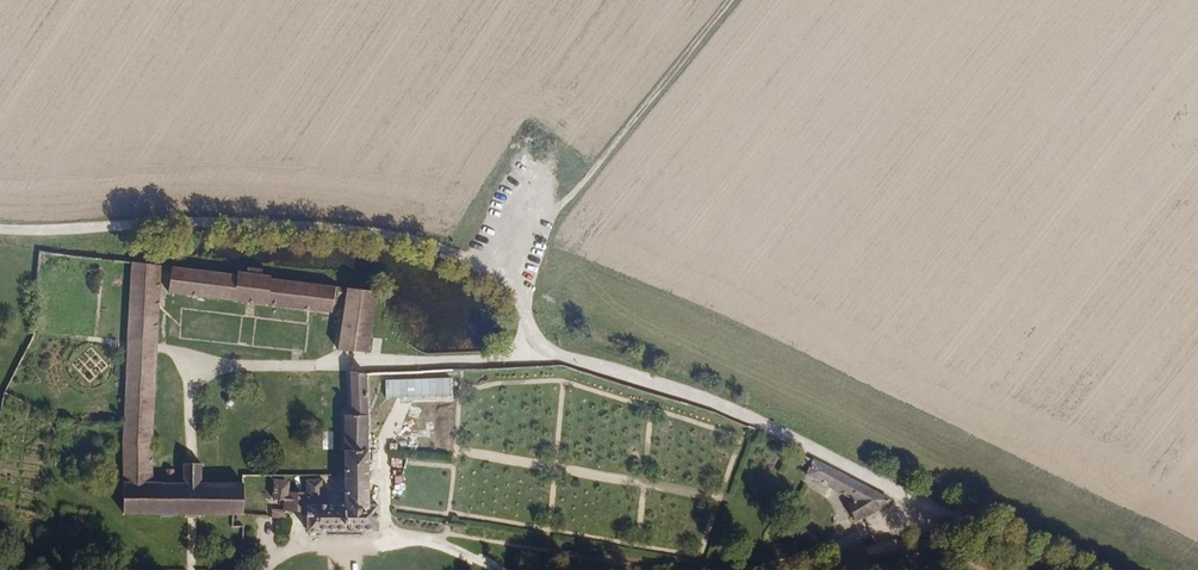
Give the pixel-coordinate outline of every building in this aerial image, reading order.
[(157,263),(129,262),(124,348),(121,399),(120,429),(119,442),(120,452),(121,481),(151,480),(150,441),(152,401),(153,355),(154,348),(154,342),(156,289),(157,263)] [(169,263),(166,290),(331,309),(334,283),(169,263)] [(342,288),(336,351),(367,355),(376,291),(342,288)] [(365,369),(347,369),(348,411),(367,412),(365,374),(365,369)] [(368,445),(368,439),(367,412),(348,411),(343,411),(343,445),(368,445)] [(396,428),(368,428),(368,439),(368,445),(368,450),(396,450),(396,428)] [(368,450),(368,445),(343,445),(343,474),(342,501),(368,501),(368,450)] [(886,499),(807,459),(801,475),(852,502),(841,507),(849,520),(860,514),(886,499)] [(121,481),(120,514),(189,513),(229,513),(241,513),(241,479),(200,478),(200,463),(193,463),(187,463),(183,463),(179,463),(180,479),(151,480),(121,481)] [(304,501),(304,528),(371,528),(371,501),(368,501),(342,501),(304,501)] [(889,506),(861,521),(867,532),(895,517),(889,506)]
